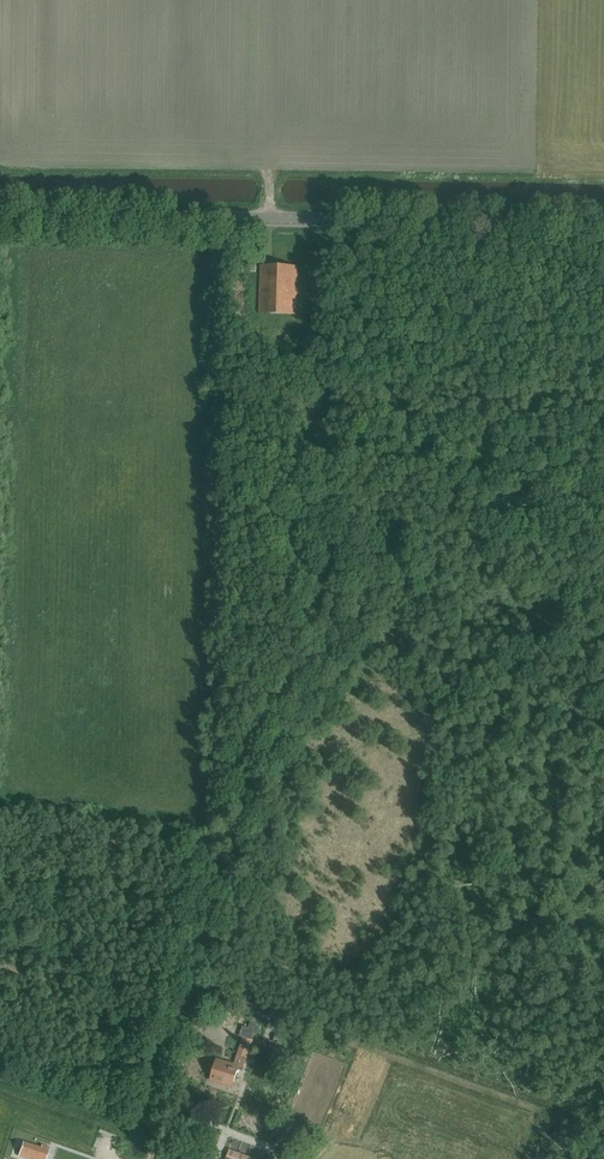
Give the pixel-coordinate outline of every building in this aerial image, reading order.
[(297,315),(298,266),(261,265),(259,313),(297,315)] [(242,1028),(239,1035),(252,1040),(260,1018),(253,1016),(248,1030),(242,1028)] [(293,1051),(298,1038),(278,1031),(273,1044),(293,1051)] [(233,1087),(239,1066),(217,1059),(210,1080),(233,1087)] [(23,1142),(18,1156),(28,1158),(45,1158),(49,1147),(42,1145),(41,1148),(23,1142)]
